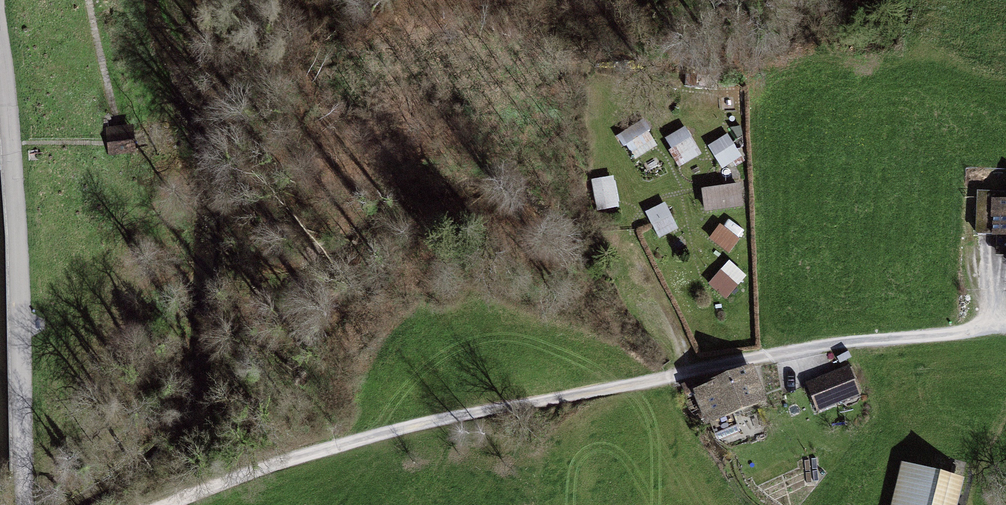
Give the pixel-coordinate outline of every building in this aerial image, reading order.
[(132,131),(107,134),(109,154),(134,151),(132,131)] [(729,135),(708,148),(724,172),(744,159),(729,135)] [(680,170),(702,156),(692,139),(670,153),(680,170)] [(614,175),(592,179),(599,212),(620,208),(614,175)] [(734,195),(697,200),(700,223),(737,218),(734,195)] [(977,200),(976,242),(1005,242),(1005,201),(977,200)] [(645,214),(659,242),(679,232),(666,204),(645,214)] [(727,303),(748,280),(730,262),(708,285),(727,303)] [(852,373),(803,391),(813,419),(862,401),(852,373)] [(753,376),(689,400),(702,432),(765,408),(753,376)] [(896,470),(887,504),(954,504),(959,486),(896,470)]
